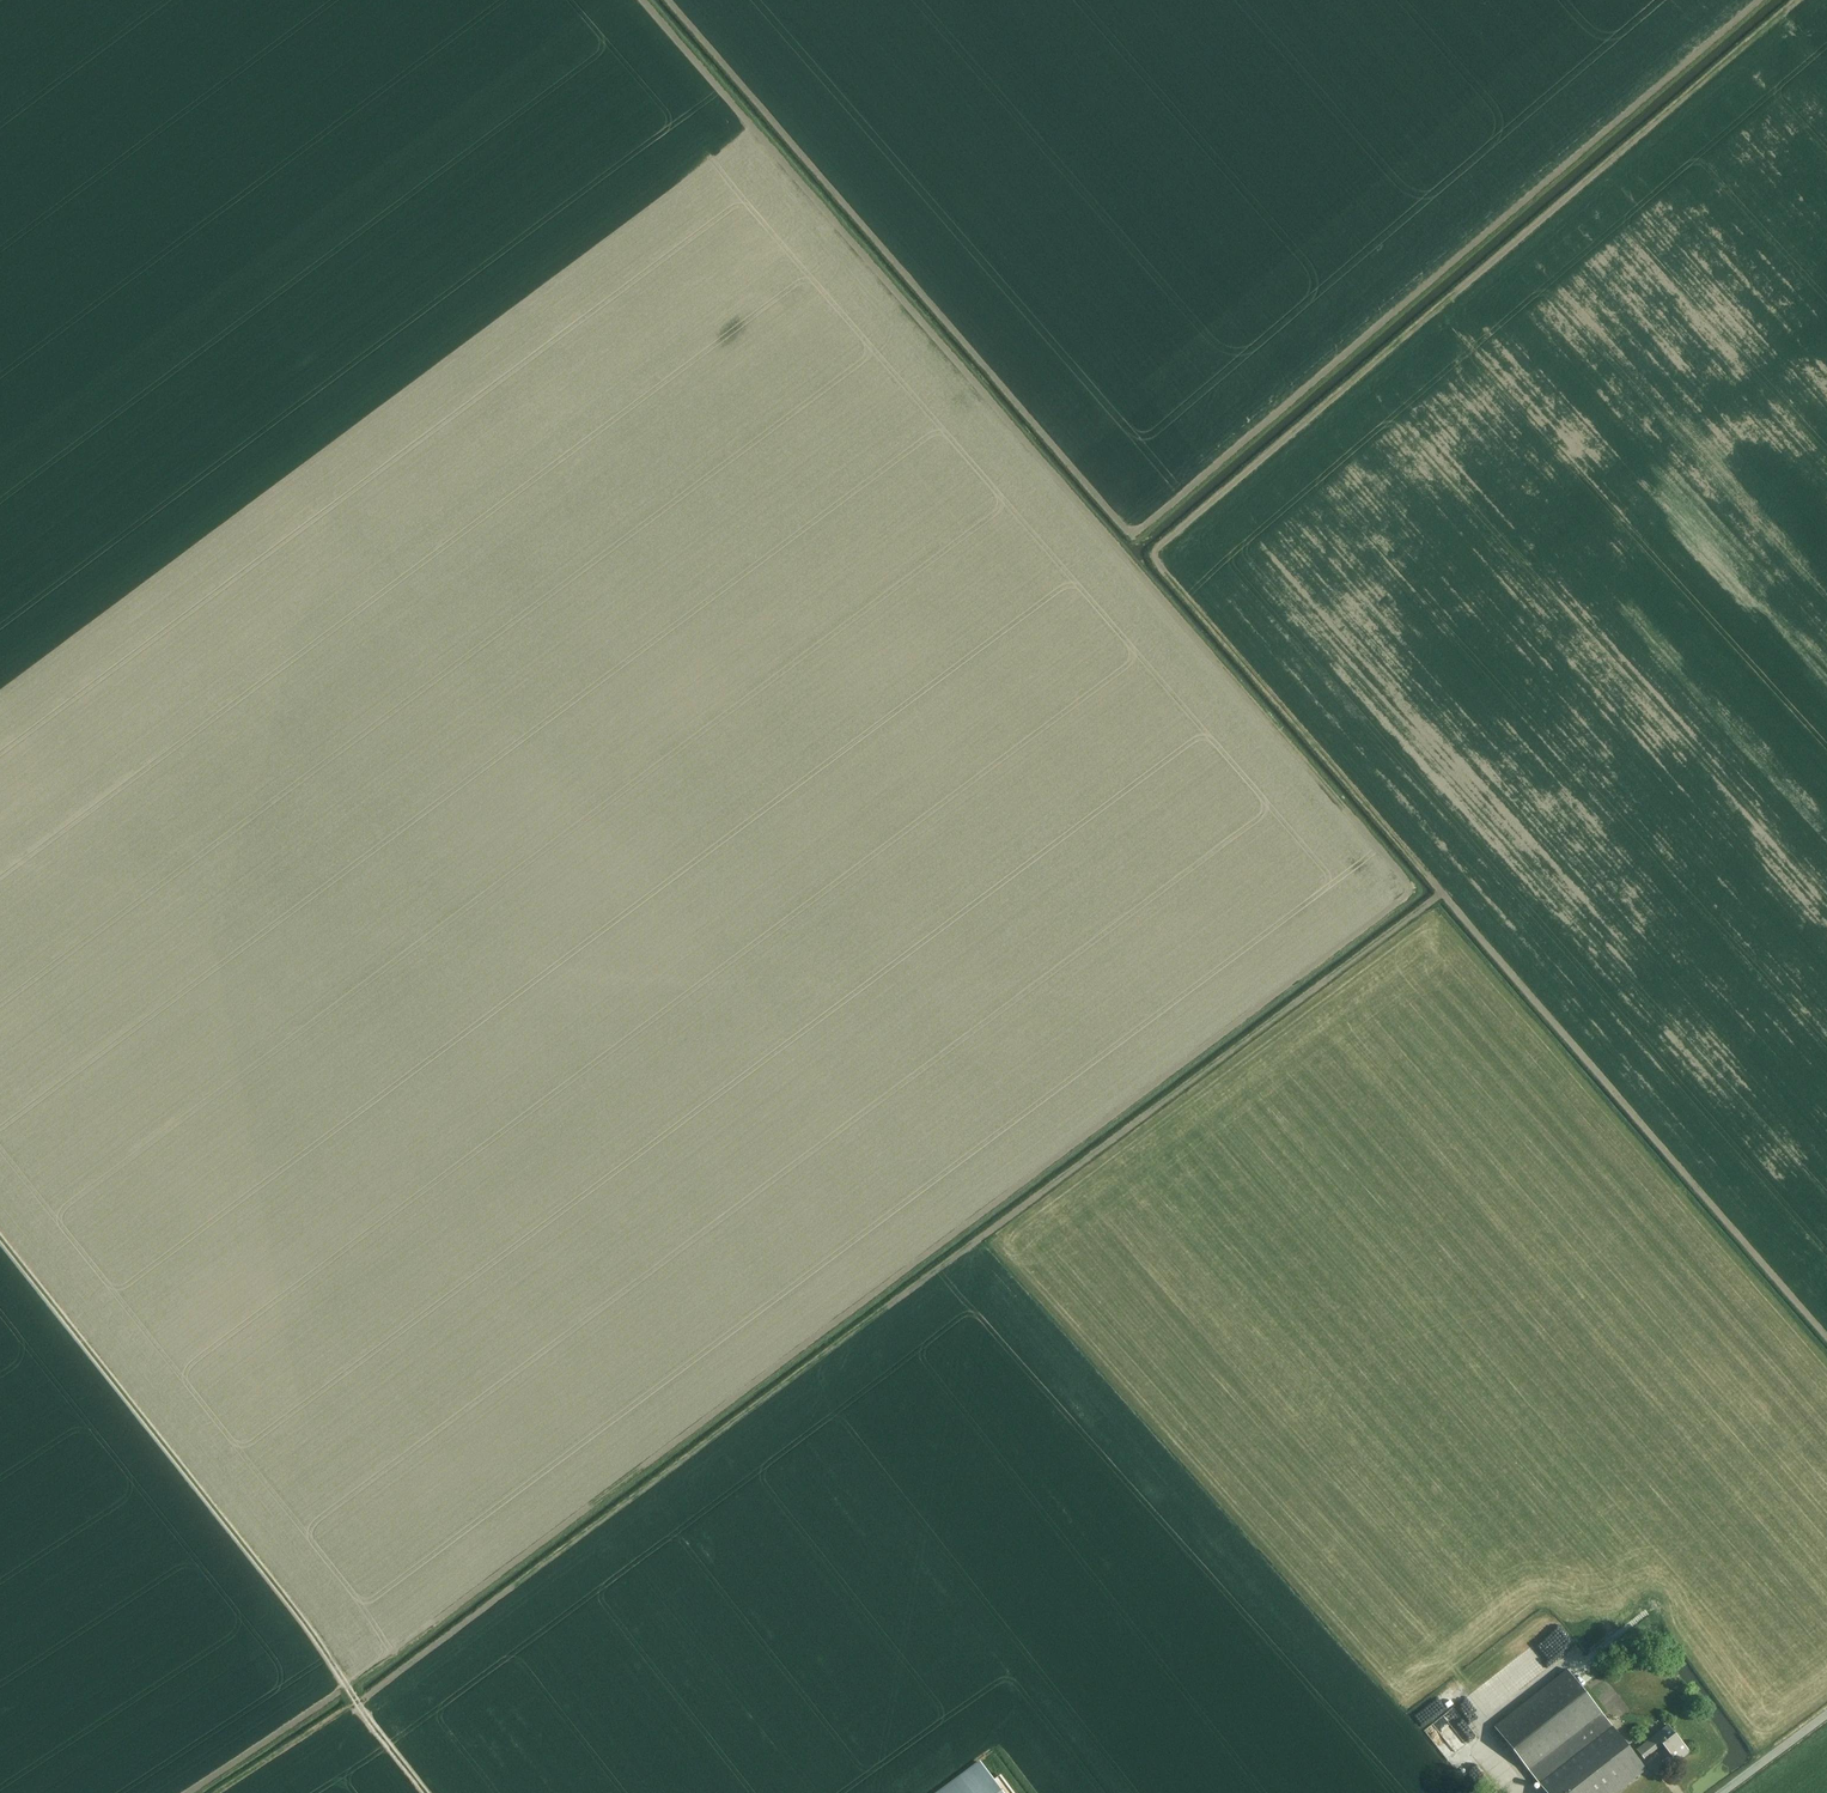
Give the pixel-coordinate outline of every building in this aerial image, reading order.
[(1567,1669),(1495,1726),(1539,1780),(1549,1792),(1616,1792),(1648,1768),(1612,1722),(1611,1723),(1567,1669)] [(1456,1750),(1475,1734),(1453,1709),(1434,1725),(1456,1750)] [(1679,1760),(1691,1751),(1669,1723),(1638,1748),(1645,1758),(1661,1745),(1665,1750),(1669,1747),(1679,1760)] [(938,1792),(1003,1792),(980,1762),(938,1792)]
